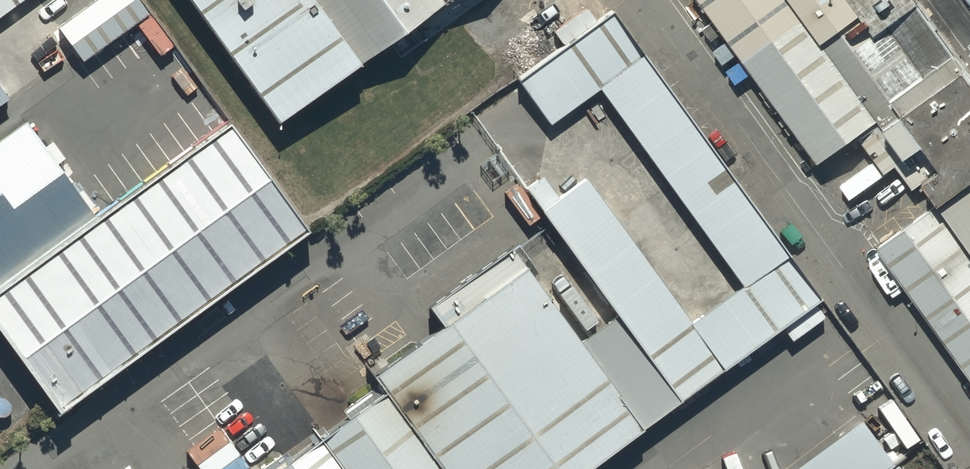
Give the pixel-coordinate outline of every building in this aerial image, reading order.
[(57,24),(83,59),(113,37),(123,51),(152,30),(142,16),(149,11),(140,0),(91,0),(57,24)] [(351,40),(322,0),(194,0),(267,101),(351,40)] [(351,40),(407,0),(322,0),(351,40)] [(612,0),(595,0),(514,59),(550,108),(596,74),(739,271),(693,304),(586,157),(541,189),(618,296),(681,382),(818,283),(612,0)] [(819,142),(914,73),(872,15),(892,0),(716,0),(819,142)] [(224,97),(97,209),(0,279),(0,330),(46,386),(300,202),(224,97)] [(97,209),(32,120),(0,143),(0,279),(97,209)] [(969,252),(969,177),(936,202),(969,252)] [(878,244),(969,369),(969,256),(935,205),(878,244)] [(512,227),(358,337),(382,369),(454,468),(549,468),(639,403),(581,323),(512,227)] [(639,403),(677,377),(618,296),(581,323),(639,403)] [(382,369),(243,468),(454,468),(382,369)] [(927,424),(864,468),(959,468),(927,424)]
